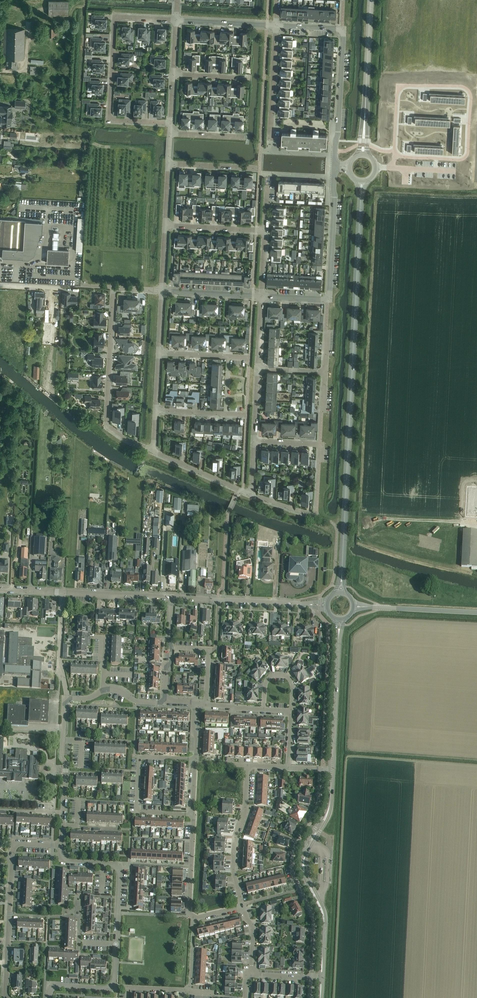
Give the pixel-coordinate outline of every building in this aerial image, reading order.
[(68,1),(48,1),(48,15),(68,15),(68,1)] [(104,20),(104,16),(92,15),(92,23),(96,23),(96,26),(99,26),(99,29),(103,29),(103,27),(106,27),(107,20),(104,20)] [(43,36),(58,37),(59,28),(44,27),(43,36)] [(130,29),(131,27),(123,27),(123,29),(121,29),(121,34),(123,34),(123,37),(126,37),(126,41),(133,41),(134,30),(130,29)] [(146,30),(147,28),(139,27),(139,37),(142,38),(142,42),(149,42),(150,30),(146,30)] [(166,32),(166,29),(159,28),(159,31),(155,31),(154,43),(162,43),(162,39),(165,39),(166,36),(167,36),(167,32),(166,32)] [(3,59),(5,59),(5,69),(17,69),(17,59),(24,59),(25,29),(3,29),(3,59)] [(187,37),(186,43),(192,44),(192,43),(197,43),(198,35),(195,35),(195,30),(188,30),(187,37)] [(198,35),(197,43),(207,43),(208,31),(201,31),(201,36),(198,35)] [(208,31),(207,43),(208,42),(213,42),(213,44),(217,44),(217,36),(214,36),(214,31),(208,31)] [(217,36),(217,44),(220,44),(220,42),(227,42),(227,43),(227,32),(221,32),(220,37),(217,36)] [(227,32),(227,43),(233,43),(233,45),(236,45),(237,37),(233,37),(234,32),(227,32)] [(237,37),(236,45),(246,45),(247,33),(240,33),(240,38),(237,37)] [(285,44),(284,46),(293,47),(293,40),(292,40),(293,36),(285,36),(285,39),(285,40),(282,40),(282,44),(285,44)] [(102,49),(105,49),(105,42),(103,42),(103,38),(91,38),(91,45),(95,45),(95,49),(98,49),(98,51),(102,51),(102,49)] [(325,40),(324,46),(334,46),(334,40),(329,40),(329,38),(324,38),(324,40),(325,40)] [(284,54),(284,56),(292,56),(293,50),(292,50),(292,47),(293,47),(284,46),(285,46),(285,49),(284,49),(284,50),(281,50),(281,54),(284,54)] [(120,57),(119,64),(122,64),(122,67),(126,67),(126,65),(129,65),(129,61),(134,61),(134,54),(122,54),(122,57),(120,57)] [(162,66),(165,66),(166,59),(163,59),(163,55),(151,55),(151,62),(155,62),(155,66),(158,66),(158,68),(162,68),(162,66)] [(189,65),(188,64),(188,70),(193,70),(193,69),(196,69),(196,62),(200,62),(200,55),(193,55),(193,58),(190,58),(189,65)] [(212,63),(216,63),(216,56),(209,56),(209,59),(206,59),(206,65),(205,65),(205,70),(210,71),(210,70),(212,70),(212,63)] [(223,56),(216,56),(216,63),(219,63),(219,70),(221,70),(221,71),(226,71),(227,66),(226,66),(226,60),(223,60),(223,56)] [(283,64),(283,66),(292,66),(292,60),(291,60),(291,57),(292,57),(292,56),(284,56),(284,59),(284,60),(281,60),(281,64),(283,64)] [(242,67),(242,61),(243,61),(244,57),(232,57),(232,64),(236,64),(235,71),(238,71),(238,72),(243,72),(243,67),(242,67)] [(90,59),(90,67),(94,67),(94,70),(97,70),(96,73),(101,73),(101,71),(104,71),(104,64),(102,64),(102,60),(90,59)] [(283,74),(283,76),(291,76),(292,70),(291,69),(291,67),(292,67),(292,66),(283,66),(284,66),(284,69),(283,69),(283,70),(280,70),(280,74),(283,74)] [(119,77),(118,84),(121,84),(121,86),(125,86),(125,84),(128,84),(128,81),(133,81),(133,74),(121,73),(121,77),(119,77)] [(157,86),(157,88),(161,88),(161,86),(164,86),(165,79),(162,79),(162,75),(150,75),(150,82),(154,82),(154,86),(157,86)] [(282,84),(282,86),(291,86),(291,79),(290,79),(290,76),(291,77),(291,76),(283,76),(283,79),(283,80),(280,80),(280,84),(282,84)] [(89,80),(89,88),(93,88),(93,91),(96,92),(95,94),(100,94),(100,92),(103,92),(103,85),(101,85),(101,81),(91,80),(89,80)] [(186,82),(185,92),(191,93),(191,94),(195,95),(195,87),(192,87),(192,82),(186,82)] [(195,87),(195,95),(198,95),(198,93),(205,93),(204,95),(205,95),(205,83),(199,83),(198,88),(195,87)] [(205,83),(205,95),(214,96),(215,88),(211,88),(211,83),(205,83)] [(215,88),(214,96),(224,96),(225,84),(218,84),(218,89),(215,88)] [(225,84),(224,96),(224,94),(230,95),(230,96),(234,97),(234,89),(231,89),(231,84),(225,84)] [(234,89),(234,97),(237,97),(238,95),(244,96),(244,85),(238,85),(237,90),(234,89)] [(282,94),(282,96),(290,96),(291,89),(290,89),(290,86),(291,86),(282,86),(283,86),(283,89),(282,89),(282,90),(279,90),(279,94),(282,94)] [(431,94),(430,101),(465,103),(466,96),(431,94)] [(281,104),(281,106),(290,106),(290,99),(289,99),(289,96),(290,96),(282,96),(282,99),(282,100),(279,100),(279,104),(281,104)] [(119,110),(119,114),(126,114),(126,111),(130,112),(130,100),(123,99),(123,104),(119,104),(119,107),(118,107),(118,110),(119,110)] [(135,111),(135,114),(142,115),(142,112),(146,112),(146,101),(139,100),(139,105),(135,104),(135,108),(134,108),(134,111),(135,111)] [(154,113),(154,115),(161,116),(161,113),(164,113),(164,109),(162,108),(162,106),(158,106),(159,101),(151,101),(151,113),(154,113)] [(88,103),(87,110),(92,111),(92,114),(102,115),(102,108),(100,107),(100,104),(88,103)] [(2,115),(1,117),(0,125),(2,125),(2,126),(10,126),(11,120),(12,120),(13,112),(11,112),(11,106),(3,106),(3,107),(0,106),(0,115),(2,115)] [(281,114),(281,116),(291,116),(292,109),(289,109),(289,106),(290,106),(281,106),(282,106),(281,109),(281,110),(278,110),(278,114),(281,114)] [(182,123),(182,127),(186,127),(187,125),(190,126),(190,120),(193,120),(194,111),(193,111),(193,113),(183,112),(183,123),(182,123)] [(194,111),(193,120),(196,120),(196,126),(199,126),(199,128),(204,128),(204,124),(203,124),(204,113),(199,113),(199,111),(194,111)] [(230,122),(233,122),(234,113),(233,113),(233,115),(223,114),(223,125),(222,125),(222,129),(226,129),(227,128),(230,128),(230,122)] [(234,113),(233,122),(236,122),(236,128),(239,128),(239,130),(244,130),(244,127),(243,127),(244,115),(239,115),(240,113),(234,113)] [(220,121),(221,114),(210,114),(210,116),(209,125),(209,128),(213,128),(213,127),(216,127),(217,121),(220,121)] [(415,117),(415,124),(450,126),(450,119),(415,117)] [(454,129),(452,154),(459,154),(460,126),(454,125),(454,129)] [(282,141),(281,146),(327,149),(327,135),(319,135),(319,132),(313,132),(313,135),(296,134),(296,131),(291,130),(291,133),(287,133),(282,133),(282,137),(282,139),(282,141)] [(415,145),(415,152),(443,153),(444,147),(415,145)] [(28,166),(28,164),(21,164),(21,166),(20,166),(20,172),(28,172),(28,166)] [(181,175),(180,181),(179,181),(179,187),(185,188),(185,187),(190,187),(190,178),(187,178),(187,174),(185,173),(185,172),(180,172),(180,175),(181,175)] [(190,178),(190,187),(195,187),(195,185),(200,185),(200,182),(200,180),(200,176),(201,176),(201,173),(197,173),(196,174),(194,174),(194,179),(190,178)] [(211,188),(211,190),(216,190),(216,188),(216,180),(213,180),(213,175),(211,175),(211,173),(206,173),(206,177),(207,177),(206,188),(211,188)] [(216,180),(216,188),(226,189),(226,178),(227,178),(227,174),(222,174),(222,175),(220,175),(220,180),(216,180)] [(232,174),(232,178),(233,178),(232,187),(237,187),(237,189),(242,189),(242,183),(242,181),(239,181),(239,176),(237,176),(237,175),(232,174)] [(242,183),(242,189),(242,190),(242,198),(246,199),(247,190),(247,187),(252,188),(252,185),(252,179),(253,179),(253,176),(248,175),(248,177),(246,177),(246,179),(246,180),(246,181),(242,181),(242,183)] [(177,204),(176,211),(180,211),(180,218),(186,218),(186,208),(181,207),(181,204),(177,204)] [(186,208),(186,218),(193,218),(193,212),(196,212),(197,205),(193,205),(193,208),(187,208),(186,208)] [(197,205),(196,212),(200,212),(199,219),(205,219),(206,209),(200,208),(200,205),(197,205)] [(206,209),(205,219),(212,219),(213,213),(216,213),(216,206),(213,206),(212,209),(206,209)] [(216,206),(216,213),(219,213),(219,220),(225,220),(225,210),(220,209),(220,206),(216,206)] [(225,210),(225,220),(232,220),(232,214),(235,214),(235,207),(226,206),(226,210),(225,210)] [(235,207),(235,214),(238,214),(238,221),(244,221),(245,211),(239,210),(239,207),(235,207)] [(273,209),(273,213),(276,213),(275,217),(284,218),(285,218),(285,214),(284,214),(284,208),(276,207),(276,209),(273,209)] [(245,211),(244,221),(251,221),(251,215),(255,215),(255,208),(251,208),(251,211),(245,211)] [(2,260),(2,258),(28,259),(34,256),(40,235),(42,235),(43,219),(11,217),(10,220),(0,219),(0,260),(2,260)] [(275,223),(275,228),(282,228),(283,225),(284,218),(275,217),(275,219),(273,219),(272,223),(275,223)] [(76,251),(82,252),(82,246),(84,218),(78,218),(76,251)] [(275,233),(274,238),(282,238),(282,235),(285,235),(285,228),(282,228),(275,228),(275,229),(272,229),(272,233),(275,233)] [(175,247),(185,247),(185,235),(179,235),(178,240),(175,240),(175,247)] [(185,235),(185,247),(185,246),(191,246),(191,248),(194,248),(195,241),(191,240),(192,235),(185,235)] [(195,241),(194,248),(198,248),(198,246),(204,246),(204,247),(205,236),(198,236),(198,241),(195,241)] [(205,236),(204,247),(210,247),(210,249),(214,249),(214,242),(211,241),(211,236),(205,236)] [(214,242),(214,249),(217,249),(217,247),(224,247),(224,248),(224,237),(217,237),(217,242),(214,242)] [(224,237),(224,248),(230,248),(229,250),(233,250),(234,243),(230,242),(230,237),(224,237)] [(234,243),(233,250),(237,250),(237,248),(243,248),(243,249),(244,238),(237,238),(237,243),(234,243)] [(244,238),(243,249),(249,249),(249,251),(253,251),(253,244),(250,243),(250,238),(244,238)] [(274,243),(274,248),(281,248),(282,245),(283,238),(282,238),(274,238),(274,239),(271,239),(271,243),(274,243)] [(274,255),(274,258),(274,261),(281,261),(281,255),(282,255),(282,248),(281,248),(274,248),(274,250),(271,249),(271,253),(274,254),(273,255),(274,255)] [(48,249),(47,263),(68,264),(69,250),(58,250),(52,249),(48,249)] [(35,292),(35,298),(37,305),(37,311),(36,316),(43,316),(44,312),(44,311),(44,305),(43,305),(43,299),(44,292),(35,292)] [(51,293),(50,305),(59,306),(59,293),(51,293)] [(63,293),(62,303),(70,303),(70,302),(76,303),(77,297),(70,296),(70,294),(63,293)] [(90,304),(90,308),(98,308),(98,304),(105,305),(105,295),(95,294),(95,304),(90,304)] [(124,305),(121,305),(121,312),(131,312),(132,298),(126,298),(126,301),(124,301),(124,305)] [(132,298),(131,312),(131,309),(136,310),(136,313),(142,313),(142,306),(139,306),(139,302),(138,301),(138,299),(132,298)] [(174,304),(173,315),(184,315),(184,301),(178,301),(178,302),(177,302),(177,304),(174,304)] [(184,301),(184,315),(194,316),(194,309),(195,304),(192,304),(192,303),(190,302),(190,301),(184,301)] [(203,313),(210,314),(211,302),(205,302),(205,303),(203,303),(203,304),(204,304),(203,305),(200,305),(200,309),(197,309),(197,316),(203,316),(203,313)] [(211,302),(210,314),(217,314),(217,317),(221,317),(221,306),(218,306),(218,304),(219,304),(217,304),(217,303),(211,302)] [(227,311),(226,317),(230,317),(230,319),(237,319),(237,315),(238,304),(232,303),(232,305),(230,305),(230,311),(227,311)] [(238,304),(237,315),(244,315),(244,318),(247,318),(248,312),(245,312),(245,306),(245,305),(243,305),(243,304),(238,304)] [(269,313),(266,313),(265,319),(270,320),(270,319),(271,317),(275,317),(276,306),(271,305),(271,306),(271,307),(269,307),(269,313)] [(276,306),(275,317),(279,317),(279,320),(284,320),(285,319),(285,315),(285,314),(282,314),(282,308),(283,308),(283,307),(280,307),(280,306),(276,306)] [(288,314),(285,314),(285,315),(285,319),(284,320),(288,320),(288,318),(294,318),(294,317),(295,308),(295,307),(290,306),(290,307),(290,308),(288,308),(288,314)] [(294,317),(294,318),(294,321),(304,321),(304,320),(304,316),(304,315),(301,315),(301,309),(302,309),(302,308),(299,308),(299,307),(295,307),(295,308),(294,317)] [(307,315),(304,315),(304,316),(304,320),(304,321),(309,322),(309,321),(309,319),(314,319),(313,318),(314,308),(309,307),(309,308),(310,308),(310,309),(307,309),(307,315)] [(313,318),(314,319),(320,319),(320,322),(323,322),(323,316),(320,316),(321,310),(321,309),(318,309),(318,308),(319,308),(314,308),(313,318)] [(105,327),(106,319),(103,319),(103,313),(96,312),(96,319),(94,319),(94,327),(105,327)] [(45,323),(44,340),(51,340),(52,324),(45,323)] [(119,327),(118,334),(129,335),(130,328),(131,328),(131,324),(124,324),(124,327),(119,327)] [(269,337),(280,338),(281,328),(270,328),(269,332),(270,332),(270,337),(269,337)] [(175,346),(179,346),(180,335),(180,332),(170,332),(169,338),(173,338),(173,344),(172,344),(172,345),(175,345),(175,346)] [(180,335),(179,346),(184,346),(184,345),(186,345),(186,339),(190,339),(190,333),(186,332),(186,335),(180,335)] [(101,347),(103,347),(104,340),(103,340),(103,338),(102,338),(102,334),(95,333),(95,337),(94,337),(94,338),(93,338),(92,345),(93,345),(93,346),(94,346),(94,350),(101,351),(101,347)] [(194,347),(199,347),(200,336),(193,336),(193,333),(190,333),(190,339),(193,339),(192,345),(192,346),(194,346),(194,347)] [(200,336),(199,347),(204,347),(204,346),(206,346),(206,340),(209,340),(210,334),(206,333),(206,336),(200,336)] [(214,348),(219,348),(220,337),(216,337),(215,334),(210,334),(209,340),(213,340),(212,346),(212,347),(214,347),(214,348)] [(220,337),(219,348),(224,348),(224,347),(226,347),(226,341),(229,341),(230,335),(224,334),(224,335),(224,337),(220,337)] [(239,338),(239,349),(243,350),(243,348),(246,348),(246,342),(249,342),(250,334),(246,334),(246,338),(239,338)] [(234,349),(239,349),(239,338),(233,338),(233,335),(230,335),(229,341),(233,341),(232,347),(232,348),(234,348),(234,349)] [(269,346),(269,347),(280,347),(280,338),(269,337),(269,342),(270,342),(269,346)] [(139,348),(133,343),(127,342),(127,339),(116,339),(125,352),(128,351),(130,353),(135,353),(139,348)] [(269,356),(268,356),(279,357),(280,347),(269,347),(269,351),(269,356)] [(87,357),(87,360),(91,360),(92,362),(92,366),(95,366),(95,367),(98,367),(99,366),(102,366),(102,364),(103,364),(104,362),(103,361),(103,358),(94,358),(94,354),(88,354),(88,352),(86,352),(81,351),(81,357),(87,357)] [(117,364),(115,368),(123,369),(127,369),(137,369),(136,364),(130,363),(131,361),(132,361),(133,356),(119,355),(118,360),(123,362),(122,363),(120,364),(120,363),(117,364)] [(269,361),(268,366),(279,366),(279,357),(268,356),(268,361),(269,361)] [(213,359),(212,369),(223,369),(224,366),(222,366),(222,363),(221,363),(221,359),(213,359)] [(172,375),(179,376),(179,372),(178,372),(179,365),(173,365),(173,362),(168,361),(167,371),(171,372),(172,375)] [(178,372),(179,372),(182,372),(183,376),(190,376),(190,373),(190,366),(184,366),(185,362),(179,362),(179,365),(178,372)] [(190,373),(193,373),(194,376),(201,377),(201,366),(195,366),(195,363),(190,363),(190,366),(190,373)] [(116,375),(116,384),(120,384),(120,385),(127,385),(127,381),(129,381),(131,380),(131,378),(129,376),(130,371),(121,371),(120,375),(116,375)] [(267,382),(278,383),(278,373),(267,373),(267,377),(268,377),(268,382),(267,382)] [(93,381),(92,389),(102,389),(103,382),(100,382),(101,376),(94,376),(94,381),(93,381)] [(266,391),(266,392),(277,392),(278,383),(267,382),(267,387),(267,391),(266,391)] [(116,398),(128,399),(128,392),(131,393),(132,388),(123,387),(123,391),(117,391),(116,398)] [(166,393),(166,403),(171,404),(171,400),(177,401),(177,394),(178,394),(178,390),(171,390),(170,394),(166,393)] [(177,401),(177,404),(182,404),(182,401),(188,401),(188,395),(189,395),(189,391),(182,391),(181,394),(178,394),(177,394),(177,401)] [(188,401),(188,404),(193,405),(193,402),(199,402),(200,392),(193,391),(192,395),(189,395),(188,395),(188,401)] [(267,401),(266,401),(277,402),(277,392),(266,392),(266,396),(267,396),(267,401)] [(89,403),(89,408),(89,407),(94,407),(94,409),(100,410),(100,400),(91,400),(91,396),(85,396),(85,402),(88,402),(89,403)] [(266,406),(266,411),(276,411),(277,402),(266,401),(266,405),(266,406)] [(304,404),(304,409),(301,409),(301,412),(308,413),(308,410),(314,410),(314,408),(315,408),(315,405),(306,404),(304,404)] [(113,409),(112,422),(118,422),(118,421),(120,421),(120,414),(124,414),(124,408),(117,407),(117,410),(113,409)] [(139,413),(132,413),(132,420),(128,420),(127,432),(133,433),(133,431),(135,431),(135,425),(138,425),(139,413)] [(260,419),(260,426),(263,426),(262,432),(264,433),(264,434),(269,434),(269,433),(270,423),(266,423),(265,420),(260,419)] [(269,433),(269,434),(274,434),(274,433),(276,433),(276,427),(279,427),(279,420),(274,420),(274,423),(270,423),(269,433)] [(279,420),(279,427),(282,427),(282,433),(281,433),(284,433),(284,435),(288,435),(288,434),(289,424),(282,423),(282,421),(283,421),(279,420)] [(184,432),(185,422),(180,422),(180,421),(175,421),(174,432),(184,432)] [(289,424),(288,434),(288,435),(293,435),(293,434),(295,434),(295,428),(298,428),(299,421),(295,421),(295,422),(295,424),(289,424)] [(299,421),(298,428),(301,428),(301,434),(303,434),(303,436),(307,436),(308,433),(308,429),(308,425),(304,425),(304,422),(299,421)] [(195,432),(195,433),(204,433),(205,423),(200,423),(200,422),(195,422),(195,428),(195,432)] [(205,423),(204,433),(214,434),(214,423),(209,423),(205,422),(205,423)] [(307,436),(312,436),(312,435),(314,435),(314,429),(318,429),(318,422),(314,422),(308,422),(308,425),(308,429),(308,433),(307,436)] [(214,423),(214,434),(223,434),(224,424),(223,424),(219,424),(219,423),(214,423)] [(224,424),(223,434),(233,435),(233,424),(228,424),(223,423),(223,424),(224,424)] [(233,424),(233,435),(242,435),(243,425),(238,425),(238,424),(233,424)] [(175,448),(173,452),(179,455),(180,453),(182,453),(183,450),(186,450),(186,441),(180,441),(179,443),(176,443),(176,448),(175,448)] [(262,459),(262,462),(268,463),(272,463),(272,460),(272,456),(269,456),(269,451),(269,450),(268,450),(268,448),(262,448),(262,459)] [(193,455),(191,460),(197,463),(198,461),(200,461),(200,458),(203,458),(204,449),(192,449),(191,449),(190,449),(190,450),(190,451),(191,452),(192,453),(194,453),(194,456),(193,455)] [(272,451),(272,456),(272,460),(278,460),(278,463),(282,463),(282,460),(282,457),(279,457),(279,451),(279,450),(278,450),(278,449),(272,449),(272,450),(272,451)] [(282,451),(282,457),(282,460),(282,463),(288,464),(292,464),(292,462),(292,461),(292,457),(289,457),(289,451),(288,451),(288,450),(282,449),(282,450),(282,451)] [(292,462),(292,464),(298,464),(302,464),(302,461),(302,458),(299,458),(299,452),(299,451),(298,451),(298,450),(292,450),(292,451),(292,457),(292,461),(292,462)] [(302,452),(302,458),(302,461),(308,462),(308,465),(312,465),(311,467),(316,467),(316,460),(312,459),(312,458),(309,458),(309,452),(308,452),(308,451),(302,450),(302,452),(302,451),(302,452)] [(216,471),(217,469),(219,469),(219,466),(223,466),(223,458),(216,457),(216,459),(213,459),(213,464),(212,464),(210,469),(216,471)] [(229,472),(227,476),(234,479),(235,477),(237,477),(237,474),(240,474),(241,465),(234,465),(234,467),(231,467),(230,472),(229,472)] [(264,486),(263,486),(259,486),(259,492),(263,492),(270,492),(270,491),(271,491),(271,485),(275,486),(275,479),(269,478),(269,481),(265,481),(264,486)] [(283,487),(283,492),(279,492),(278,498),(288,498),(288,497),(290,497),(290,491),(294,492),(294,485),(288,484),(288,487),(283,487)] [(465,517),(476,518),(476,487),(466,487),(465,517)] [(301,499),(300,504),(307,505),(307,504),(309,504),(309,498),(312,498),(313,491),(307,491),(307,494),(302,493),(302,499),(301,499)] [(199,504),(187,503),(187,511),(199,512),(199,504)] [(461,566),(476,567),(476,531),(463,530),(461,566)] [(45,538),(43,538),(44,535),(36,534),(36,538),(34,537),(33,556),(44,556),(45,538)] [(110,537),(109,556),(109,562),(116,562),(116,556),(118,537),(110,537)] [(183,551),(182,572),(191,572),(191,579),(189,579),(189,587),(195,588),(196,552),(194,552),(194,546),(187,546),(186,552),(183,551)] [(306,546),(306,556),(313,556),(312,560),(316,560),(316,556),(318,556),(318,550),(306,546)] [(21,560),(21,566),(20,566),(20,568),(21,569),(20,569),(20,579),(27,579),(27,570),(29,570),(29,560),(28,560),(28,549),(21,549),(21,560)] [(264,580),(265,580),(265,581),(266,581),(267,581),(268,581),(269,581),(270,580),(272,580),(273,565),(270,564),(270,558),(272,558),(272,549),(264,549),(263,558),(264,558),(263,564),(262,580),(264,580)] [(50,568),(50,580),(54,581),(54,582),(58,582),(58,581),(62,581),(62,569),(58,569),(59,563),(61,561),(58,558),(56,558),(56,557),(52,557),(51,557),(51,562),(53,561),(55,563),(54,569),(50,568)] [(291,559),(290,573),(289,574),(288,574),(287,575),(287,576),(287,577),(287,578),(288,578),(288,579),(289,579),(296,580),(296,581),(297,581),(297,582),(298,582),(298,583),(299,583),(300,583),(301,583),(301,582),(302,582),(302,581),(302,580),(303,574),(306,575),(307,567),(317,567),(317,560),(316,560),(312,560),(304,559),(304,560),(291,559)] [(238,566),(238,570),(240,570),(240,571),(240,572),(239,572),(239,573),(239,577),(247,578),(251,578),(251,573),(252,567),(250,567),(250,566),(252,565),(251,560),(243,561),(243,563),(238,564),(238,566)] [(46,562),(35,561),(35,572),(39,572),(39,580),(46,580),(46,562)] [(167,564),(167,574),(169,574),(170,574),(170,578),(169,578),(169,586),(176,587),(176,579),(176,575),(177,564),(176,564),(168,564),(167,564)] [(86,572),(85,576),(89,576),(88,583),(97,584),(97,580),(100,580),(100,569),(89,568),(89,572),(86,572)] [(125,574),(124,584),(130,585),(130,581),(138,582),(138,574),(136,574),(136,570),(125,569),(125,574)] [(112,577),(112,578),(111,582),(116,583),(117,583),(118,583),(119,583),(120,583),(120,578),(121,573),(111,572),(111,577),(112,577)] [(153,573),(152,585),(158,586),(158,582),(160,582),(160,577),(158,577),(159,574),(153,573)] [(205,588),(213,589),(213,583),(213,581),(209,581),(209,580),(205,580),(205,588)] [(20,600),(8,599),(8,608),(20,608),(20,600)] [(29,612),(32,612),(33,612),(32,615),(35,616),(36,616),(37,616),(38,615),(38,614),(38,612),(37,612),(37,601),(28,600),(27,609),(24,609),(23,616),(29,616),(29,612)] [(41,624),(45,624),(45,613),(48,613),(48,612),(51,612),(51,611),(55,612),(55,602),(49,602),(49,601),(45,601),(44,610),(41,610),(41,624)] [(104,620),(106,620),(106,609),(102,609),(102,612),(100,612),(100,610),(96,610),(95,622),(99,623),(99,621),(104,621),(104,620)] [(106,609),(106,620),(108,621),(108,622),(113,622),(113,623),(116,623),(116,610),(113,610),(113,612),(111,612),(111,610),(110,610),(111,610),(106,609)] [(116,610),(116,623),(121,623),(121,621),(126,621),(127,611),(116,610)] [(177,626),(185,627),(186,617),(187,610),(182,610),(182,617),(177,617),(177,626)] [(186,617),(185,627),(190,627),(190,630),(197,631),(197,627),(196,627),(196,623),(197,623),(198,611),(193,610),(193,618),(186,617)] [(127,611),(126,621),(132,621),(131,624),(132,624),(136,624),(137,612),(134,612),(134,611),(127,611)] [(142,616),(142,623),(144,623),(145,623),(152,624),(152,617),(152,614),(149,614),(146,614),(146,616),(145,616),(142,616)] [(152,617),(152,624),(157,624),(158,624),(160,624),(161,617),(158,617),(157,617),(157,614),(155,614),(154,614),(152,614),(152,617)] [(78,619),(77,627),(85,627),(86,625),(90,625),(88,625),(88,620),(88,617),(78,616),(78,619)] [(233,636),(233,634),(234,623),(228,623),(228,624),(225,624),(223,624),(223,628),(222,636),(233,636)] [(234,623),(233,634),(242,634),(242,625),(240,625),(240,623),(234,623)] [(249,634),(257,635),(258,624),(252,624),(252,625),(249,625),(249,634)] [(258,624),(257,635),(266,635),(266,626),(264,626),(264,625),(258,624)] [(77,633),(77,636),(88,636),(88,634),(90,634),(91,634),(91,627),(90,627),(90,625),(86,625),(85,627),(77,627),(77,633)] [(273,636),(281,636),(282,627),(282,625),(276,625),(276,626),(273,626),(273,636)] [(282,627),(281,636),(290,636),(290,627),(288,627),(288,626),(282,625),(282,627)] [(297,634),(297,637),(305,637),(306,628),(306,627),(302,627),(302,628),(299,628),(297,627),(297,628),(297,634)] [(306,628),(305,637),(306,637),(305,640),(313,640),(313,638),(314,638),(314,628),(312,628),(309,628),(309,627),(306,627),(306,628)] [(4,631),(0,631),(0,678),(1,678),(2,678),(2,674),(4,675),(30,676),(29,680),(17,679),(17,687),(40,688),(41,663),(44,663),(44,658),(33,657),(33,647),(31,647),(32,639),(18,638),(18,633),(9,633),(8,664),(2,664),(4,631)] [(77,639),(77,645),(79,645),(84,645),(84,648),(88,648),(89,648),(89,645),(90,646),(91,639),(90,639),(88,639),(88,636),(77,636),(77,639)] [(149,642),(149,646),(160,646),(161,641),(156,641),(156,638),(153,637),(150,637),(150,641),(149,642)] [(76,653),(76,656),(86,656),(87,653),(87,648),(89,648),(88,648),(84,648),(84,645),(79,645),(77,645),(76,653)] [(222,649),(222,654),(231,655),(231,649),(231,646),(225,646),(225,649),(222,649)] [(272,665),(274,666),(274,667),(280,667),(280,658),(281,653),(277,653),(275,654),(275,657),(272,657),(272,665)] [(179,664),(185,664),(185,655),(179,654),(179,659),(176,659),(176,665),(179,665),(179,664)] [(224,663),(230,663),(234,663),(234,660),(233,660),(233,655),(231,655),(222,654),(221,660),(224,660),(224,663)] [(191,655),(190,664),(195,664),(195,665),(198,666),(198,660),(195,660),(196,655),(191,655)] [(149,662),(149,665),(155,665),(155,663),(160,663),(160,657),(150,656),(150,662),(149,662)] [(258,658),(255,662),(255,663),(256,664),(258,664),(259,665),(258,665),(255,669),(263,675),(265,672),(264,672),(265,670),(265,669),(267,668),(260,663),(259,663),(260,662),(259,662),(260,660),(260,659),(259,658),(258,658)] [(280,667),(286,668),(286,666),(288,666),(288,658),(280,658),(280,667)] [(298,666),(293,669),(294,671),(293,672),(296,677),(304,671),(301,667),(303,666),(304,664),(303,663),(302,661),(300,661),(299,661),(298,663),(297,664),(298,666)] [(149,673),(159,674),(159,668),(155,668),(155,665),(149,665),(149,668),(150,668),(149,668),(148,669),(147,670),(147,671),(148,672),(149,673)] [(216,667),(216,673),(228,673),(228,665),(219,665),(219,668),(216,667)] [(249,671),(248,673),(250,675),(257,680),(258,679),(258,678),(259,678),(260,677),(261,678),(263,675),(255,669),(253,672),(252,673),(250,671),(249,671)] [(296,677),(298,679),(299,681),(300,681),(302,682),(308,678),(309,679),(312,677),(310,672),(306,674),(304,671),(296,677)] [(177,694),(183,694),(184,685),(178,685),(178,683),(175,683),(174,689),(177,689),(177,694)] [(158,690),(158,684),(149,684),(149,689),(148,689),(147,692),(154,693),(154,690),(158,690)] [(189,685),(188,694),(193,695),(194,690),(197,690),(197,684),(193,684),(193,685),(189,685)] [(249,685),(248,693),(258,693),(258,687),(257,687),(257,685),(249,685)] [(300,689),(299,692),(299,696),(300,696),(309,696),(309,688),(301,688),(301,689),(300,689)] [(1,717),(1,727),(36,728),(44,729),(45,695),(3,693),(2,703),(37,705),(37,718),(1,717)] [(256,701),(256,699),(257,699),(257,697),(258,693),(248,693),(248,701),(256,701)] [(299,701),(300,701),(300,703),(308,704),(309,696),(300,696),(299,696),(299,701)] [(298,713),(298,716),(299,716),(308,717),(308,709),(300,709),(300,710),(300,712),(299,713),(298,713)] [(298,716),(298,720),(299,720),(299,721),(299,722),(299,724),(307,725),(312,726),(313,717),(308,717),(299,716),(298,716)] [(231,719),(231,728),(234,728),(234,729),(240,729),(240,727),(240,724),(240,722),(240,718),(240,717),(235,717),(234,720),(231,719)] [(205,733),(215,733),(218,733),(218,740),(222,740),(222,734),(226,734),(229,734),(229,729),(206,729),(206,731),(205,733)] [(20,750),(15,749),(15,758),(8,758),(8,756),(3,756),(3,737),(0,737),(0,778),(7,778),(6,782),(21,783),(22,779),(38,780),(38,771),(39,765),(39,758),(26,757),(27,750),(20,750)] [(182,745),(181,754),(187,754),(187,756),(189,756),(189,753),(189,748),(187,748),(187,745),(187,742),(183,742),(183,745),(182,745)] [(234,757),(235,744),(230,744),(230,748),(225,747),(225,756),(230,756),(230,757),(233,757),(234,757)] [(235,744),(234,757),(235,757),(235,758),(238,758),(239,757),(244,757),(244,748),(239,748),(239,744),(235,744)] [(244,748),(244,757),(248,757),(249,758),(252,758),(253,758),(253,745),(249,745),(249,749),(244,748)] [(253,745),(253,758),(254,758),(257,759),(257,758),(262,758),(263,749),(258,749),(258,745),(253,745)] [(263,749),(262,758),(267,758),(268,759),(270,759),(271,759),(272,746),(268,746),(267,749),(263,749)] [(272,746),(271,759),(272,759),(275,760),(276,759),(281,759),(281,750),(277,750),(277,746),(272,746)] [(76,787),(81,787),(82,780),(83,780),(83,777),(83,773),(81,774),(81,777),(76,777),(76,781),(73,781),(73,788),(76,788),(76,787)] [(309,780),(309,778),(300,777),(300,779),(299,779),(298,780),(297,782),(298,783),(300,784),(300,786),(312,787),(313,780),(309,780)] [(309,792),(304,790),(303,795),(300,794),(299,798),(298,798),(299,799),(298,802),(310,804),(311,797),(309,796),(309,795),(309,792)] [(175,801),(174,807),(173,807),(173,810),(181,810),(181,807),(184,807),(184,803),(175,801)] [(290,814),(291,815),(291,816),(300,822),(306,812),(304,811),(306,808),(300,805),(299,807),(297,806),(294,810),(293,809),(291,809),(290,810),(289,811),(289,813),(290,814)] [(255,808),(253,813),(262,817),(264,811),(255,808)] [(253,813),(251,819),(260,822),(262,817),(253,813)] [(284,829),(292,835),(297,827),(296,826),(298,823),(289,818),(287,821),(289,822),(284,829)] [(251,819),(249,824),(258,827),(260,822),(251,819)] [(249,824),(247,830),(256,833),(258,827),(249,824)] [(254,838),(256,833),(247,830),(245,835),(254,838)] [(279,838),(277,844),(287,847),(289,839),(280,836),(281,833),(274,831),(273,836),(279,838)] [(212,844),(215,844),(226,845),(227,842),(225,842),(225,838),(221,837),(221,835),(216,835),(216,837),(215,837),(215,838),(212,838),(212,844)] [(280,849),(270,849),(270,853),(271,854),(273,854),(273,861),(285,862),(285,853),(280,853),(280,849)] [(16,871),(20,871),(24,871),(24,867),(24,857),(19,857),(18,866),(16,866),(16,871)] [(135,869),(135,875),(147,876),(147,871),(146,870),(146,867),(138,867),(138,870),(135,869)] [(143,907),(143,902),(134,902),(133,907),(136,907),(136,910),(144,911),(144,907),(143,907)] [(289,906),(294,916),(296,915),(297,916),(299,917),(301,915),(302,914),(301,912),(302,912),(300,907),(298,905),(297,902),(289,906)] [(261,909),(261,915),(272,915),(274,915),(274,906),(272,906),(262,906),(262,909),(261,909)] [(271,924),(272,915),(261,915),(260,921),(261,921),(261,923),(271,924)] [(233,918),(235,928),(236,928),(236,929),(241,928),(241,926),(242,926),(241,921),(240,922),(239,917),(233,918)] [(292,929),(291,932),(295,932),(296,933),(296,942),(304,942),(304,937),(305,937),(305,935),(305,930),(301,930),(297,930),(297,926),(292,926),(292,929)] [(260,930),(260,936),(270,936),(271,927),(261,927),(261,930),(260,930)] [(270,945),(270,936),(260,936),(259,942),(260,942),(260,944),(270,945)] [(30,963),(38,964),(39,949),(40,949),(40,945),(33,945),(33,948),(31,948),(30,963)] [(259,951),(259,957),(269,957),(270,953),(272,953),(272,947),(265,947),(265,949),(261,948),(260,948),(260,951),(259,951)] [(295,955),(295,958),(302,958),(303,955),(304,948),(294,948),(294,955),(295,955)] [(15,961),(23,962),(23,953),(26,954),(26,949),(15,949),(15,961)] [(259,957),(259,963),(260,963),(260,965),(269,966),(269,957),(259,957)] [(302,961),(302,958),(295,958),(295,961),(293,961),(293,967),(303,968),(303,961),(302,961)] [(13,988),(14,988),(13,989),(14,991),(16,991),(17,990),(17,988),(21,989),(22,977),(23,977),(23,974),(17,974),(17,976),(14,976),(13,988)] [(26,981),(26,988),(29,988),(28,994),(36,994),(36,983),(31,983),(31,981),(26,981)]
